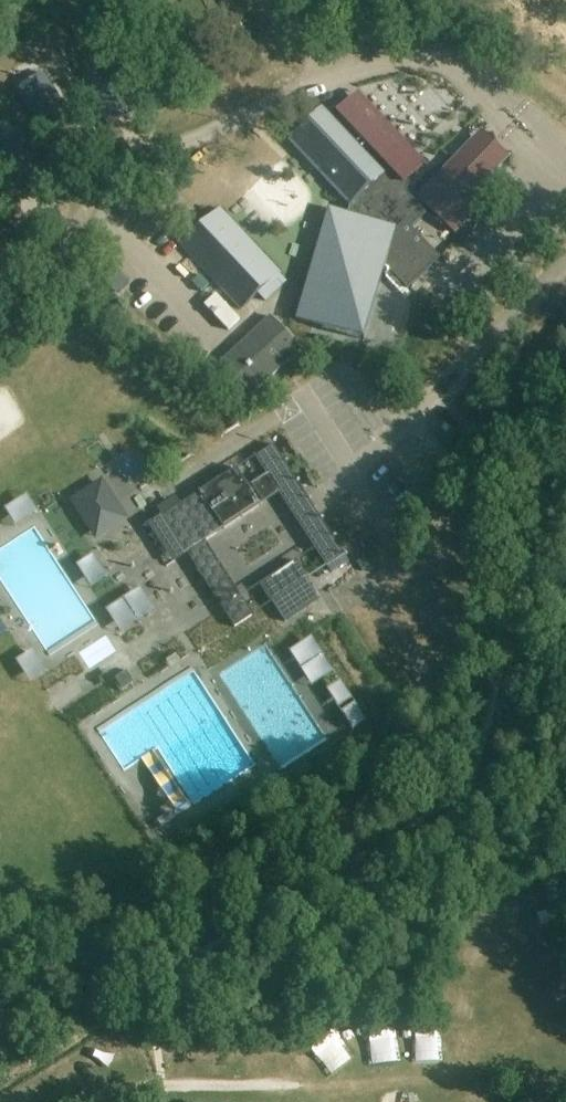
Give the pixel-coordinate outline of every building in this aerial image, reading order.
[(0,59),(0,62),(14,84),(24,78),(9,53),(0,59)] [(9,81),(0,67),(0,87),(9,81)] [(70,115),(43,72),(19,88),(46,130),(70,115)] [(350,206),(348,214),(329,208),(296,320),(364,340),(383,274),(388,269),(407,290),(440,258),(412,228),(427,214),(401,187),(422,167),(355,97),(332,120),(322,109),(289,141),(350,206)] [(17,132),(0,145),(0,157),(26,189),(48,171),(17,132)] [(463,150),(438,176),(437,175),(415,197),(431,213),(432,211),(455,233),(476,211),(489,197),(479,188),(490,176),(485,171),(500,155),(484,139),(469,155),(463,150)] [(241,310),(258,294),(265,301),(285,281),(279,274),(280,273),(220,209),(181,245),(241,310)] [(221,362),(252,394),(301,349),(270,317),(221,362)] [(181,505),(163,516),(187,552),(260,505),(248,487),(236,469),(235,470),(233,467),(229,470),(230,473),(209,487),(207,484),(203,487),(204,489),(188,500),(199,518),(192,523),(181,505)] [(102,477),(68,499),(97,538),(128,519),(102,477)] [(286,506),(293,517),(308,508),(300,497),(286,506)] [(240,596),(222,608),(235,627),(253,615),(240,596)] [(41,656),(31,664),(45,681),(54,674),(41,656)] [(364,1042),(369,1071),(384,1068),(379,1039),(364,1042)] [(506,1100),(497,1092),(488,1101),(504,1101),(506,1100)]
